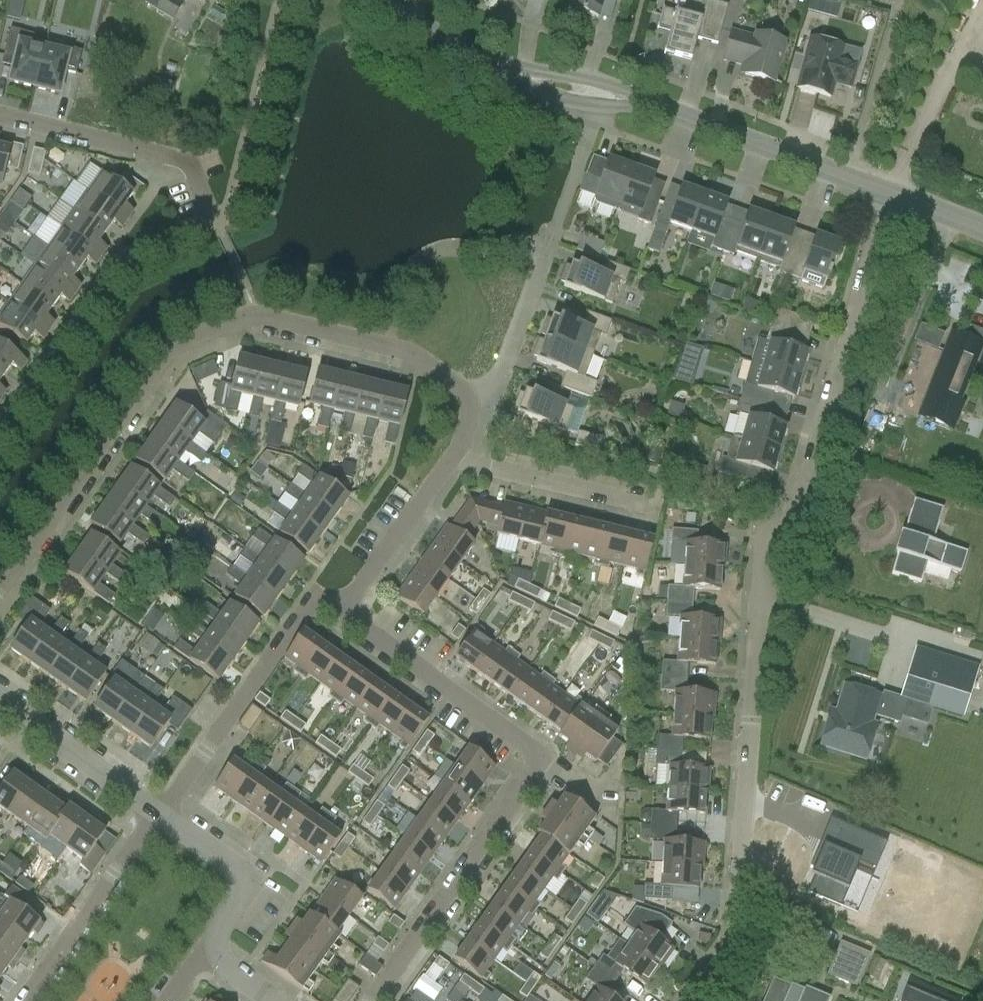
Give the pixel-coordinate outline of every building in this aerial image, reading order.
[(25,1),(23,0),(12,0),(7,18),(20,21),(25,1)] [(186,0),(147,0),(143,6),(172,23),(186,0)] [(569,9),(598,17),(603,0),(572,0),(569,9)] [(663,8),(657,29),(670,32),(664,55),(665,55),(666,54),(691,61),(697,39),(718,45),(728,6),(707,0),(701,20),(677,13),(677,12),(663,8)] [(215,6),(209,15),(222,23),(227,15),(215,6)] [(803,32),(812,34),(815,21),(806,19),(803,32)] [(755,39),(731,32),(724,60),(747,67),(745,75),(774,83),(785,43),(756,35),(755,39)] [(34,89),(44,49),(19,43),(21,37),(9,34),(3,58),(15,60),(10,83),(34,89)] [(843,48),(811,39),(797,90),(830,99),(834,84),(850,89),(857,65),(840,60),(843,48)] [(70,49),(69,55),(44,49),(34,89),(59,95),(65,73),(76,75),(82,52),(70,49)] [(177,66),(168,63),(166,70),(174,73),(177,66)] [(2,186),(6,168),(18,171),(24,146),(11,143),(10,149),(0,146),(0,186),(2,186)] [(34,149),(31,161),(44,164),(47,152),(34,149)] [(584,184),(599,189),(594,202),(617,210),(632,169),(609,161),(608,163),(592,158),(586,176),(587,177),(584,184)] [(41,176),(44,164),(31,161),(28,173),(41,176)] [(654,177),(632,169),(617,210),(638,218),(638,220),(651,225),(659,202),(647,198),(654,177)] [(125,205),(133,194),(138,198),(145,187),(124,173),(117,183),(102,172),(88,191),(128,220),(134,212),(125,205)] [(692,231),(705,195),(683,187),(675,208),(664,204),(647,250),(659,254),(670,223),(692,231)] [(20,189),(15,195),(27,204),(31,197),(20,189)] [(122,228),(128,220),(88,191),(75,210),(106,232),(114,222),(122,228)] [(22,210),(27,204),(15,195),(11,202),(22,210)] [(705,195),(692,231),(714,239),(711,247),(722,252),(731,228),(720,224),(727,203),(705,195)] [(75,210),(62,229),(102,257),(108,249),(99,243),(106,232),(75,210)] [(731,228),(722,252),(734,256),(735,252),(757,260),(772,219),(750,211),(742,232),(731,228)] [(772,219),(757,260),(779,268),(778,272),(789,276),(798,252),(787,248),(794,228),(772,219)] [(96,265),(102,257),(62,229),(49,247),(80,269),(87,259),(96,265)] [(798,252),(789,276),(801,280),(804,272),(827,280),(840,244),(817,236),(809,256),(798,252)] [(576,252),(598,260),(604,245),(581,237),(576,252)] [(72,280),(80,269),(49,247),(36,266),(75,294),(81,286),(72,280)] [(625,284),(630,270),(607,262),(602,275),(572,264),(570,268),(567,267),(561,281),(565,283),(564,287),(612,304),(620,282),(625,284)] [(70,302),(75,294),(36,266),(22,284),(53,306),(61,296),(70,302)] [(53,306),(22,284),(9,303),(39,324),(49,331),(55,323),(46,317),(53,306)] [(715,304),(707,301),(703,310),(711,313),(715,304)] [(39,324),(9,303),(0,316),(0,326),(27,344),(35,333),(43,339),(49,331),(39,324)] [(773,321),(797,330),(801,316),(776,309),(773,321)] [(544,339),(593,357),(601,335),(606,337),(612,321),(588,312),(582,328),(553,317),(551,321),(547,320),(542,334),(546,336),(544,339)] [(773,321),(767,342),(759,340),(752,362),(801,376),(808,354),(791,349),(797,330),(773,321)] [(946,335),(922,326),(916,342),(939,351),(946,335)] [(976,364),(981,366),(981,368),(982,369),(982,349),(980,348),(981,345),(954,334),(921,416),(953,429),(963,401),(962,400),(976,364)] [(593,357),(544,339),(543,343),(539,341),(534,356),(538,357),(536,361),(566,372),(561,388),(592,399),(597,383),(585,379),(593,357)] [(5,375),(12,365),(21,371),(27,362),(0,343),(0,372),(5,375)] [(685,345),(681,361),(695,364),(699,349),(685,345)] [(239,358),(232,386),(221,383),(215,408),(237,413),(241,394),(253,397),(261,363),(239,358)] [(752,362),(745,384),(741,400),(769,407),(773,393),(794,399),(801,376),(752,362)] [(207,372),(209,376),(210,379),(218,375),(213,363),(205,366),(207,372)] [(263,399),(275,402),(283,368),(261,363),(253,397),(249,416),(259,418),(263,399)] [(307,374),(283,368),(275,402),(271,421),(281,423),(285,405),(299,408),(307,374)] [(328,429),(333,410),(341,376),(318,371),(310,405),(323,408),(318,427),(328,429)] [(341,376),(333,410),(345,413),(340,432),(350,435),(355,415),(363,382),(341,376)] [(385,387),(363,382),(355,415),(367,418),(362,438),(372,440),(377,421),(385,387)] [(385,387),(377,421),(389,424),(385,443),(395,445),(399,426),(400,426),(408,392),(385,387)] [(728,391),(713,387),(711,392),(727,396),(728,391)] [(565,432),(574,409),(525,391),(524,395),(520,394),(515,409),(519,410),(517,414),(565,432)] [(733,437),(779,451),(786,428),(765,422),(769,407),(741,400),(736,415),(739,416),(733,437)] [(667,415),(680,418),(683,406),(671,402),(667,415)] [(191,443),(199,433),(215,445),(228,426),(207,412),(200,421),(176,404),(163,424),(207,455),(191,443)] [(249,416),(247,425),(256,427),(259,418),(249,416)] [(178,462),(185,453),(185,452),(201,463),(207,455),(163,424),(150,442),(194,474),(194,473),(178,462)] [(599,452),(603,438),(578,432),(575,446),(599,452)] [(747,482),(752,467),(773,473),(779,451),(733,437),(727,459),(723,458),(718,473),(730,477),(747,482)] [(165,481),(172,471),(188,482),(194,474),(150,442),(136,461),(165,481)] [(627,457),(639,459),(641,448),(634,446),(629,449),(627,457)] [(656,465),(660,453),(644,448),(640,460),(656,465)] [(267,467),(274,458),(265,451),(258,461),(267,467)] [(250,471),(261,480),(269,469),(267,467),(258,461),(250,471)] [(342,468),(332,465),(328,479),(339,481),(342,468)] [(353,480),(356,468),(344,465),(341,477),(353,480)] [(704,477),(706,468),(694,465),(692,474),(704,477)] [(320,477),(320,478),(304,466),(298,475),(314,486),(306,496),(290,485),(335,517),(348,497),(320,477)] [(131,468),(118,487),(146,507),(154,497),(170,508),(176,500),(160,488),(131,468)] [(716,480),(728,483),(730,477),(718,473),(716,480)] [(300,505),(293,515),(277,503),(322,535),(335,517),(290,485),(284,493),(300,505)] [(133,526),(140,515),(156,527),(162,519),(118,487),(105,505),(149,537),(133,526)] [(240,506),(246,499),(236,492),(231,499),(240,506)] [(479,524),(469,499),(450,527),(447,525),(434,544),(461,563),(474,544),(468,540),(479,524)] [(469,499),(479,524),(498,529),(497,535),(519,540),(527,509),(505,503),(504,507),(469,499)] [(892,574),(921,582),(927,562),(959,572),(965,551),(933,542),(943,508),(914,499),(892,574)] [(308,554),(322,535),(277,503),(271,512),(287,523),(280,534),(308,554)] [(143,545),(149,537),(105,505),(91,525),(119,545),(127,534),(143,545)] [(519,540),(540,546),(548,514),(527,509),(519,540)] [(552,555),(559,557),(568,519),(548,514),(540,546),(553,549),(552,555)] [(191,529),(198,534),(206,523),(199,518),(195,515),(191,520),(191,529)] [(568,552),(582,556),(589,524),(568,519),(559,557),(567,558),(568,552)] [(594,565),(601,567),(610,529),(589,524),(582,556),(595,559),(594,565)] [(610,563),(624,566),(631,534),(610,529),(601,567),(609,569),(610,563)] [(671,542),(686,543),(684,565),(724,568),(726,545),(697,543),(698,531),(672,529),(671,542)] [(275,541),(259,530),(253,538),(269,549),(261,559),(245,548),(290,580),(303,561),(275,541)] [(192,542),(179,533),(174,540),(187,549),(192,542)] [(653,540),(631,534),(624,566),(637,569),(636,575),(643,577),(645,571),(653,540)] [(91,535),(78,554),(122,585),(128,577),(112,566),(120,555),(91,535)] [(422,561),(449,580),(461,563),(434,544),(422,561)] [(256,568),(248,578),(232,567),(277,598),(290,580),(245,548),(239,557),(256,568)] [(99,584),(106,574),(122,585),(78,554),(64,573),(93,593),(109,604),(115,596),(99,584)] [(173,564),(165,558),(159,568),(167,573),(173,564)] [(409,579),(436,598),(449,580),(422,561),(409,579)] [(724,568),(684,565),(683,587),(668,586),(668,588),(667,599),(667,601),(693,603),(694,588),(720,590),(722,568),(724,569),(724,568)] [(263,618),(277,598),(232,567),(226,575),(242,586),(235,597),(263,618)] [(423,616),(436,598),(409,579),(396,597),(423,616)] [(526,593),(529,586),(518,580),(514,588),(526,593)] [(529,586),(526,593),(537,599),(540,592),(529,586)] [(668,588),(659,587),(658,598),(667,599),(668,588)] [(476,600),(484,605),(490,596),(482,591),(476,600)] [(508,602),(519,607),(523,600),(512,594),(508,602)] [(10,649),(29,663),(49,634),(39,627),(50,611),(32,598),(17,618),(27,625),(10,649)] [(484,605),(476,600),(468,611),(475,616),(484,605)] [(534,605),(523,600),(519,607),(530,613),(534,605)] [(566,613),(569,606),(558,600),(554,608),(566,613)] [(679,640),(719,642),(721,620),(692,618),(693,603),(667,601),(666,616),(681,617),(679,640)] [(649,602),(640,602),(639,610),(644,611),(648,607),(649,602)] [(222,615),(206,603),(200,612),(245,643),(259,624),(230,604),(222,615)] [(569,606),(566,613),(577,618),(580,611),(569,606)] [(216,623),(215,624),(209,633),(193,622),(187,630),(232,662),(245,643),(200,612),(216,623)] [(547,621),(559,627),(563,619),(551,613),(547,621)] [(68,647),(58,640),(69,624),(61,618),(49,634),(29,663),(48,676),(68,647)] [(605,632),(609,624),(598,618),(594,627),(605,632)] [(574,624),(563,619),(559,627),(570,632),(574,624)] [(609,624),(605,632),(617,637),(621,629),(609,624)] [(451,636),(458,641),(466,630),(458,625),(451,636)] [(456,658),(474,671),(493,644),(482,636),(485,631),(479,627),(475,632),(475,631),(456,658)] [(218,681),(232,662),(187,630),(203,642),(196,652),(180,641),(174,649),(190,660),(190,661),(218,681)] [(87,660),(76,653),(88,637),(79,631),(68,647),(48,676),(66,689),(87,660)] [(293,671),(299,676),(322,644),(304,631),(285,658),(297,666),(293,671)] [(599,645),(603,637),(592,631),(588,640),(599,645)] [(146,634),(140,643),(153,652),(159,643),(146,634)] [(603,637),(599,645),(610,651),(615,642),(603,637)] [(719,642),(679,640),(678,662),(663,661),(662,676),(688,678),(689,663),(715,665),(717,643),(719,643),(719,642)] [(106,674),(95,666),(106,650),(98,644),(87,660),(66,689),(86,702),(106,674)] [(309,675),(321,683),(340,657),(322,644),(299,676),(306,680),(309,675)] [(504,652),(493,644),(474,671),(492,683),(514,652),(508,647),(504,652)] [(917,648),(901,698),(883,692),(881,699),(847,688),(838,715),(834,714),(824,744),(864,757),(874,727),(869,725),(872,716),(899,725),(907,700),(962,718),(978,667),(917,648)] [(521,656),(514,652),(492,683),(509,696),(528,669),(517,661),(521,656)] [(328,696),(335,701),(357,669),(340,657),(321,683),(332,691),(328,696)] [(344,700),(356,708),(375,682),(357,669),(335,701),(341,705),(344,700)] [(540,677),(528,669),(509,696),(527,708),(550,677),(543,672),(540,677)] [(113,722),(133,693),(145,677),(136,671),(125,687),(116,681),(96,710),(113,722)] [(674,714),(714,717),(715,694),(686,692),(688,678),(662,676),(661,691),(675,692),(674,714)] [(556,681),(550,677),(527,708),(545,721),(564,694),(552,686),(556,681)] [(364,721),(370,726),(392,694),(375,682),(356,708),(367,716),(364,721)] [(144,700),(133,693),(113,722),(132,735),(152,706),(163,690),(155,684),(144,700)] [(260,693),(254,701),(265,708),(271,701),(260,693)] [(380,725),(391,733),(410,707),(392,694),(370,726),(376,730),(380,725)] [(545,721),(561,733),(562,733),(582,706),(585,702),(578,697),(575,702),(564,694),(545,721)] [(151,748),(168,724),(178,731),(192,711),(174,697),(162,713),(152,706),(132,735),(151,748)] [(237,726),(249,734),(264,713),(252,705),(237,726)] [(596,763),(597,760),(607,767),(623,745),(613,738),(618,731),(607,724),(611,718),(596,707),(592,713),(582,706),(562,733),(561,733),(559,736),(596,763)] [(428,720),(410,707),(391,733),(402,741),(399,746),(405,751),(409,746),(428,720)] [(290,726),(295,719),(285,712),(280,719),(290,726)] [(656,751),(682,752),(683,738),(710,740),(711,718),(714,718),(714,717),(674,714),(672,737),(657,736),(656,751)] [(295,719),(290,726),(301,733),(305,727),(295,719)] [(420,741),(427,747),(435,736),(427,731),(420,741)] [(326,750),(330,744),(320,737),(316,743),(326,750)] [(427,747),(420,741),(412,751),(420,757),(427,747)] [(330,744),(326,750),(336,757),(340,751),(330,744)] [(469,748),(456,767),(482,786),(496,767),(469,748)] [(647,750),(646,765),(655,766),(656,751),(647,750)] [(668,789),(708,792),(710,769),(681,767),(682,752),(656,751),(655,766),(670,767),(668,789)] [(214,787),(233,800),(258,765),(251,760),(245,768),(233,760),(214,787)] [(258,765),(233,800),(250,813),(269,786),(259,779),(265,770),(258,765)] [(338,798),(348,770),(336,766),(326,794),(338,798)] [(357,781),(362,774),(353,767),(347,774),(357,781)] [(395,777),(402,781),(408,772),(402,767),(395,777)] [(482,786),(456,767),(443,784),(470,803),(482,786)] [(294,772),(287,782),(295,788),(302,778),(294,772)] [(2,788),(0,786),(0,808),(11,816),(35,782),(25,775),(22,780),(13,773),(2,788)] [(362,774),(357,781),(368,788),(373,781),(362,774)] [(402,781),(395,777),(387,788),(394,793),(402,781)] [(411,788),(402,781),(394,793),(403,799),(411,788)] [(43,788),(35,782),(11,816),(29,828),(49,799),(40,793),(43,788)] [(269,786),(250,813),(268,825),(293,790),(286,784),(280,793),(269,786)] [(431,802),(457,821),(470,803),(443,784),(431,802)] [(651,825),(677,827),(678,812),(704,814),(706,792),(708,792),(668,789),(667,812),(652,811),(651,822),(651,825)] [(293,790),(268,825),(286,838),(305,811),(294,804),(301,795),(293,790)] [(542,835),(570,854),(577,845),(583,849),(588,841),(594,833),(588,829),(596,818),(564,796),(557,807),(551,802),(538,820),(544,824),(538,833),(542,836),(542,835)] [(47,841),(50,837),(71,808),(60,800),(57,805),(49,799),(29,828),(47,841)] [(418,820),(445,839),(457,821),(431,802),(418,820)] [(370,812),(377,817),(384,808),(377,803),(370,812)] [(334,807),(329,815),(333,818),(339,810),(334,807)] [(78,813),(71,808),(50,837),(66,848),(90,815),(81,808),(78,813)] [(305,811),(286,838),(303,850),(329,815),(321,809),(315,818),(305,811)] [(646,810),(641,815),(640,822),(651,822),(652,811),(646,810)] [(377,817),(370,812),(363,823),(369,828),(377,817)] [(105,832),(96,826),(99,821),(90,815),(66,848),(84,861),(80,867),(91,875),(113,844),(103,836),(105,832)] [(330,829),(336,820),(333,818),(329,815),(303,850),(322,863),(341,836),(330,829)] [(406,837),(433,856),(445,839),(418,820),(406,837)] [(641,825),(640,837),(650,838),(651,825),(641,825)] [(663,864),(703,866),(704,844),(676,841),(677,827),(651,825),(650,838),(650,841),(665,842),(663,864)] [(810,878),(813,880),(806,897),(837,910),(856,866),(869,872),(880,846),(840,828),(831,850),(823,847),(810,878)] [(594,833),(588,841),(595,846),(598,848),(604,840),(594,833)] [(341,844),(348,849),(355,839),(348,834),(341,844)] [(530,852),(562,875),(566,869),(561,865),(568,855),(569,856),(570,854),(542,835),(542,836),(530,852)] [(393,855),(420,874),(433,856),(406,837),(393,855)] [(348,849),(341,844),(333,854),(341,859),(348,849)] [(562,875),(530,852),(517,870),(544,889),(552,878),(557,881),(562,875)] [(381,872),(408,891),(420,874),(393,855),(381,872)] [(671,901),(672,887),(699,889),(700,867),(703,867),(703,866),(663,864),(661,886),(645,885),(644,899),(671,901)] [(3,865),(0,869),(0,873),(11,881),(16,874),(3,865)] [(505,888),(536,911),(541,905),(536,901),(544,889),(517,870),(505,888)] [(394,910),(408,891),(381,872),(368,891),(394,910)] [(590,885),(597,890),(605,879),(597,874),(590,885)] [(21,876),(15,883),(29,893),(34,886),(21,876)] [(335,879),(322,898),(349,917),(362,898),(335,879)] [(25,911),(32,901),(12,887),(4,898),(10,902),(0,916),(0,921),(27,940),(33,932),(37,935),(44,925),(25,911)] [(536,911),(505,888),(492,906),(519,925),(527,913),(532,917),(536,911)] [(322,898),(311,915),(310,916),(337,934),(337,933),(349,917),(322,898)] [(598,898),(586,915),(597,924),(611,907),(598,898)] [(572,909),(580,915),(587,905),(579,899),(572,909)] [(480,923),(512,946),(516,940),(511,936),(519,925),(492,906),(480,923)] [(629,918),(641,927),(628,945),(661,968),(674,950),(651,933),(657,923),(636,908),(629,918)] [(580,915),(572,909),(565,920),(573,925),(580,915)] [(310,916),(311,915),(310,914),(302,925),(295,921),(283,937),(290,942),(271,968),(302,991),(302,990),(308,994),(314,986),(308,982),(322,962),(328,966),(339,951),(333,947),(341,936),(337,933),(337,934),(310,916)] [(394,916),(388,923),(399,931),(404,923),(394,916)] [(19,961),(25,952),(21,949),(27,940),(0,921),(0,948),(19,961)] [(512,946),(480,923),(467,941),(494,960),(502,949),(507,952),(512,946)] [(547,945),(555,950),(562,940),(554,935),(547,945)] [(384,953),(389,945),(378,938),(373,945),(384,953)] [(619,940),(607,958),(603,955),(594,967),(616,982),(624,970),(646,985),(658,967),(660,969),(661,968),(628,945),(627,946),(619,940)] [(494,960),(467,941),(454,960),(481,978),(486,981),(491,975),(486,971),(494,960)] [(870,955),(840,943),(827,976),(856,988),(870,955)] [(555,950),(547,945),(540,956),(547,961),(555,950)] [(558,954),(563,957),(567,951),(563,947),(558,954)] [(0,948),(0,974),(2,975),(8,967),(12,970),(19,961),(0,948)] [(376,977),(383,967),(366,955),(359,965),(376,977)] [(444,972),(449,965),(439,957),(434,964),(444,972)] [(886,963),(875,959),(868,976),(879,981),(886,963)] [(607,994),(616,982),(594,967),(586,979),(598,988),(588,1000),(617,1000),(607,994)] [(527,983),(534,988),(541,978),(534,973),(527,983)] [(468,990),(474,983),(463,976),(458,983),(468,990)] [(830,998),(805,987),(803,991),(773,979),(764,1000),(829,1000),(830,998)] [(360,988),(348,980),(334,1000),(351,1000),(360,988)] [(900,1000),(959,1000),(908,980),(900,1000)] [(458,983),(446,1000),(448,1000),(461,1000),(468,990),(458,983)] [(474,983),(468,990),(478,998),(484,991),(474,983)] [(534,988),(527,983),(519,994),(527,999),(534,988)]
